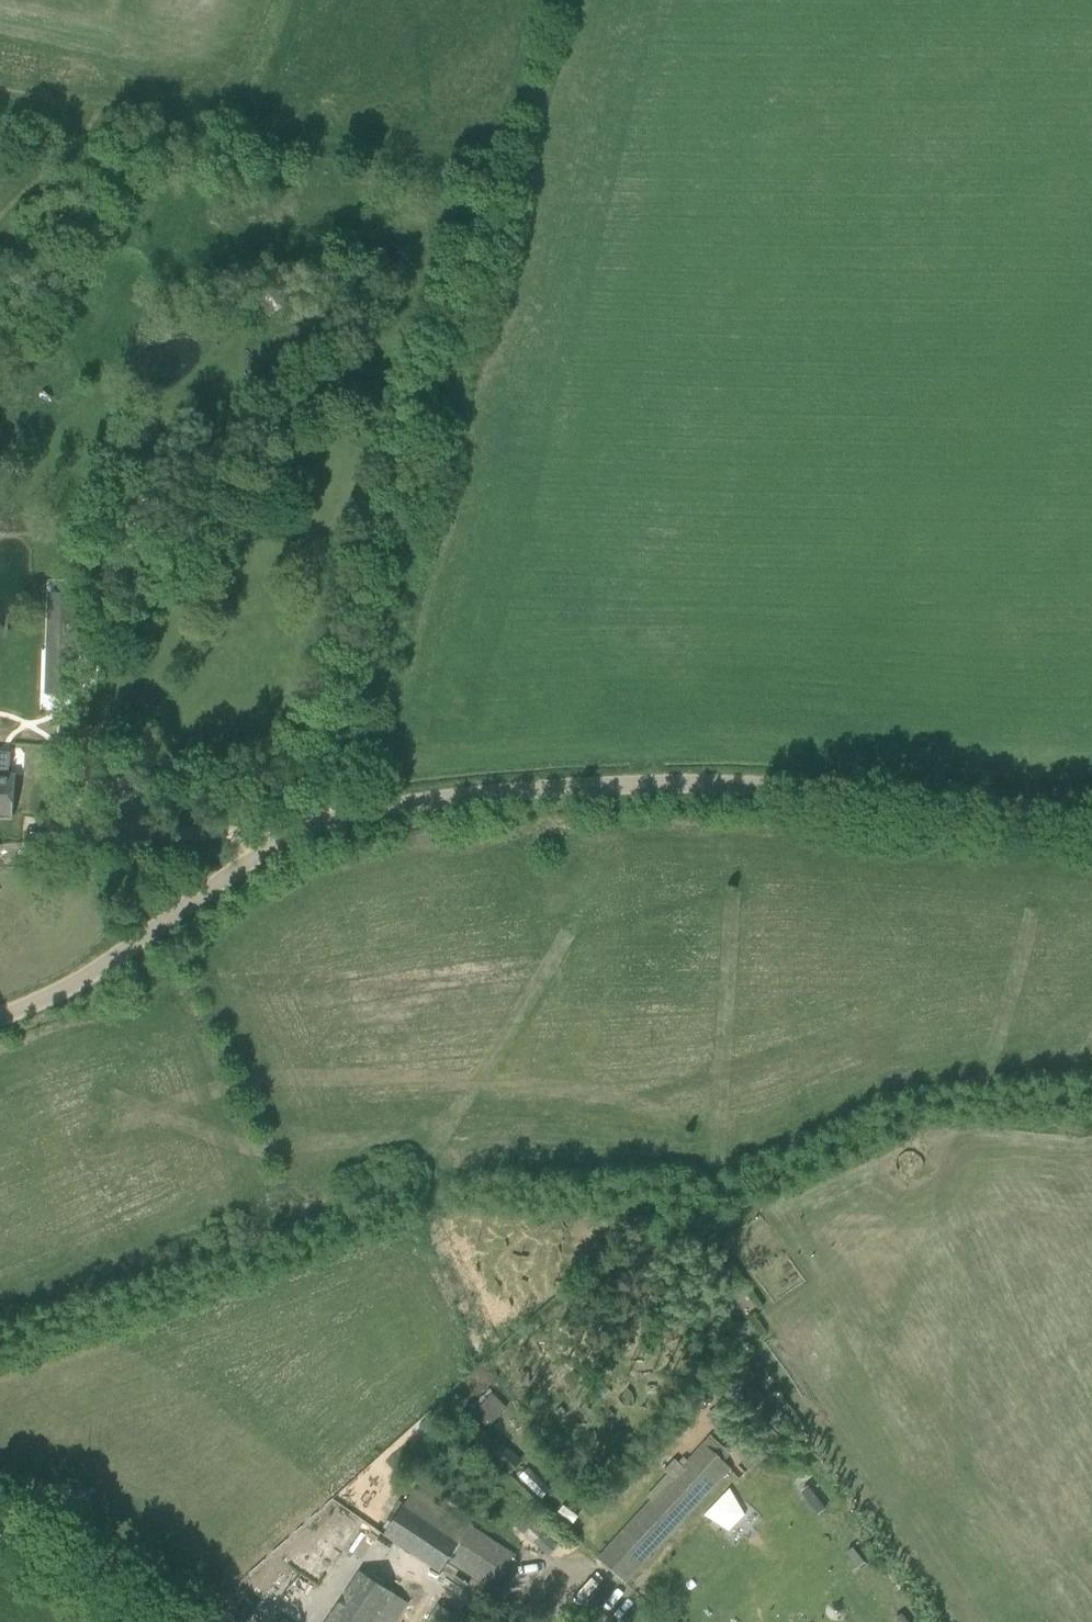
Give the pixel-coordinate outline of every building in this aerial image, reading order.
[(103,775),(99,764),(78,772),(82,783),(103,775)] [(12,817),(16,776),(0,774),(0,816),(12,817)] [(489,1413),(501,1410),(496,1394),(476,1399),(482,1419),(490,1416),(489,1413)] [(598,1559),(624,1582),(729,1469),(703,1445),(598,1559)] [(728,1534),(751,1508),(727,1486),(704,1512),(728,1534)] [(451,1489),(444,1499),(458,1508),(464,1499),(451,1489)] [(514,1557),(470,1527),(413,1490),(404,1505),(399,1501),(392,1512),(397,1515),(383,1535),(439,1573),(448,1560),(494,1590),(514,1557)] [(407,1603),(360,1572),(326,1621),(395,1621),(407,1603)] [(437,1604),(426,1621),(465,1621),(437,1604)]
